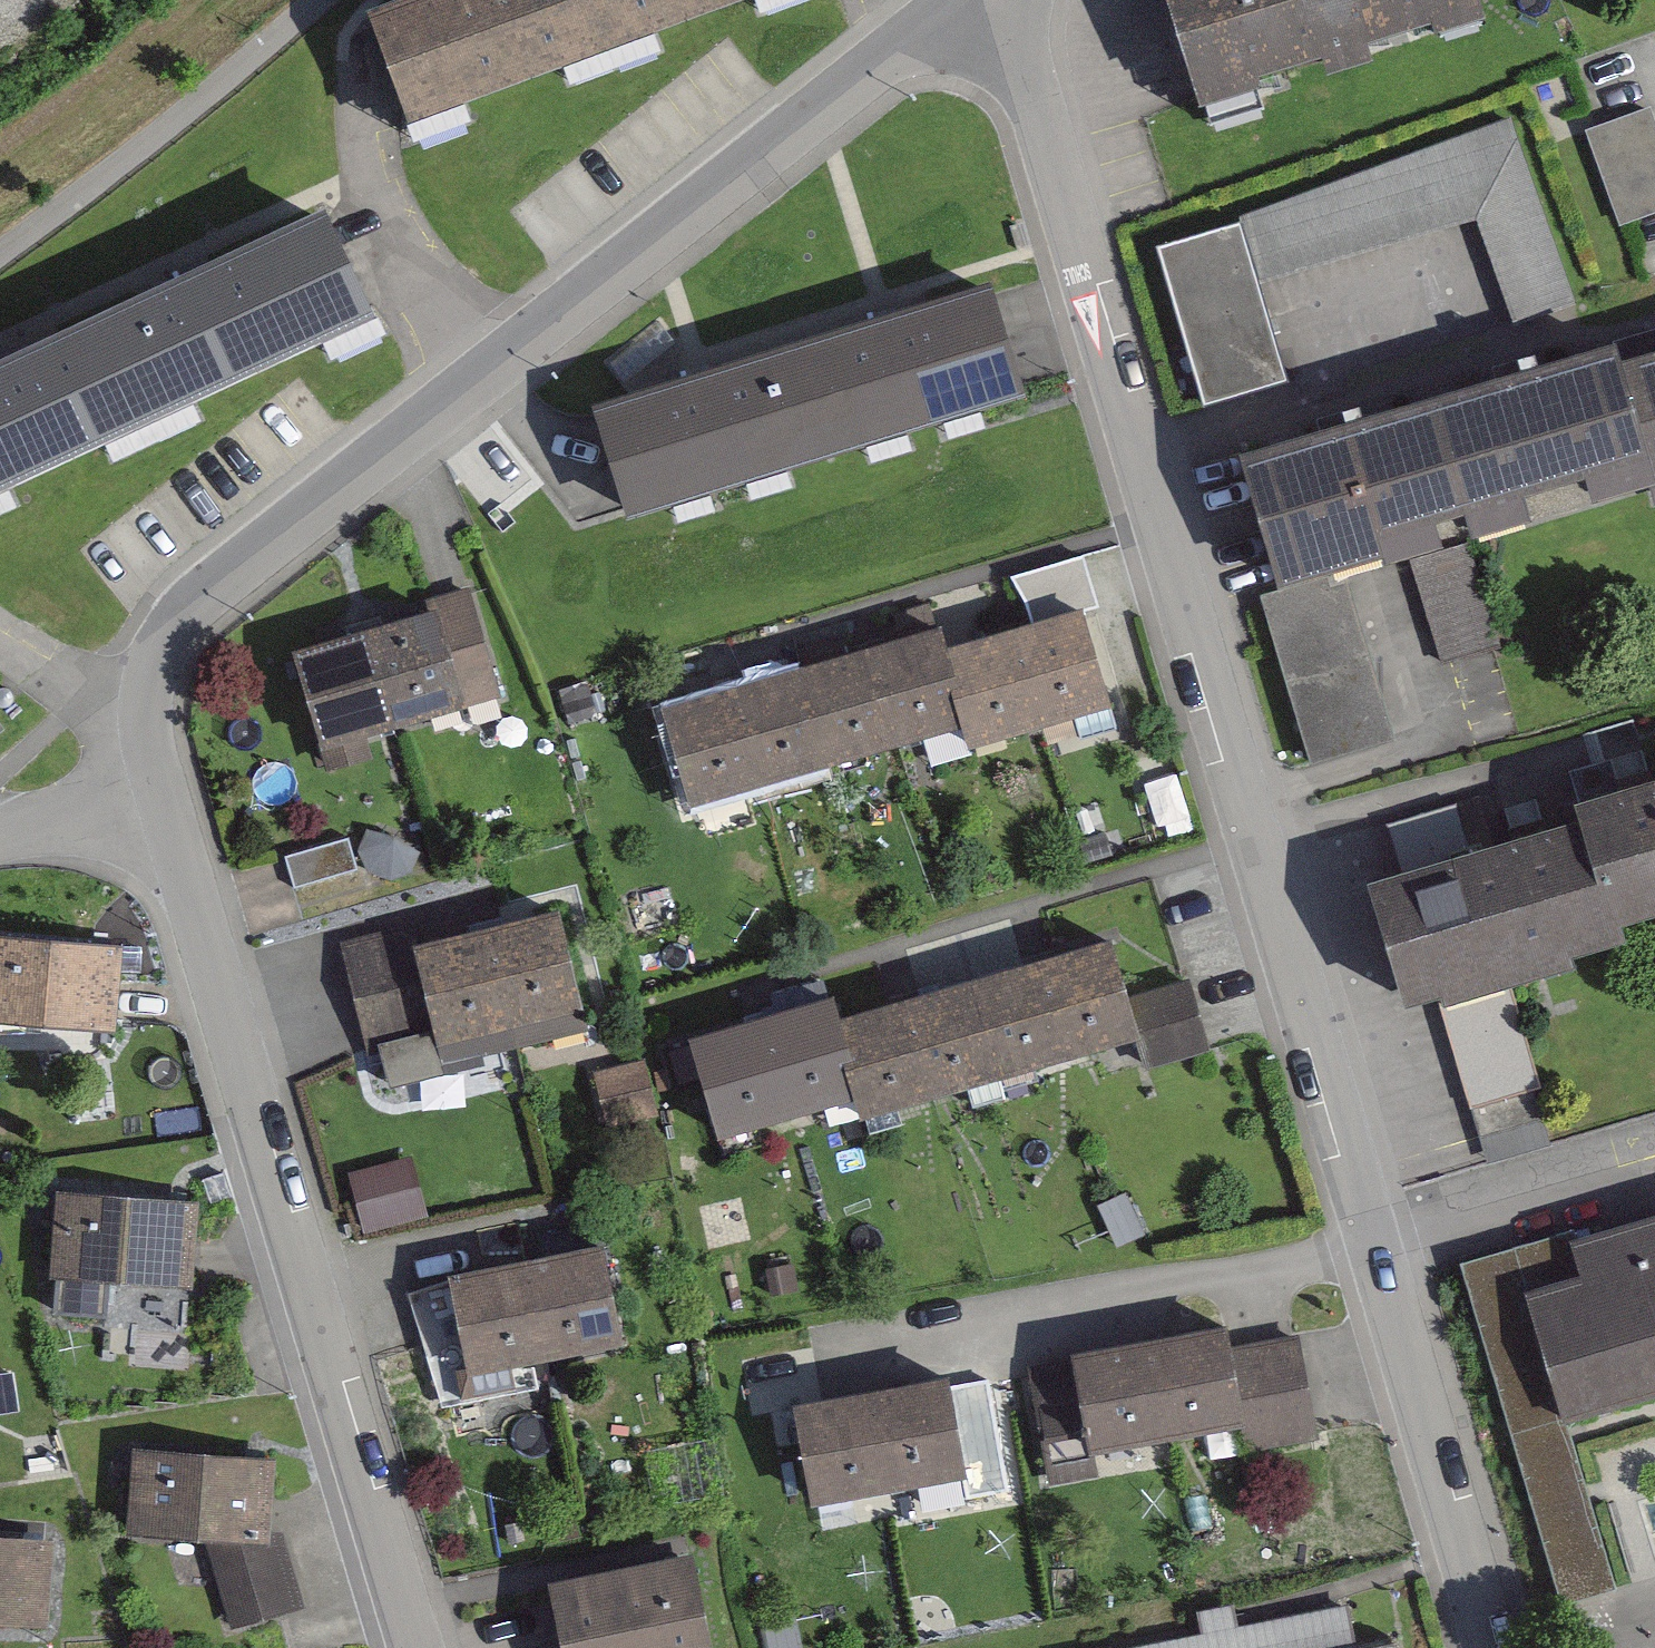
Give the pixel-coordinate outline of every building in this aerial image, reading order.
[(605,41),(590,0),(427,0),(377,19),(412,113),(605,41)] [(605,41),(715,0),(590,0),(605,41)] [(1216,101),(1540,14),(1536,0),(1188,0),(1216,101)] [(1593,109),(1626,207),(1654,197),(1654,88),(1593,109)] [(1525,132),(1256,218),(1279,292),(1491,224),(1525,329),(1583,311),(1525,132)] [(1256,218),(1171,249),(1214,407),(1308,381),(1279,292),(1256,218)] [(103,324),(144,414),(363,313),(322,223),(103,324)] [(1026,411),(990,296),(792,358),(827,473),(1026,411)] [(144,414),(103,324),(0,372),(0,480),(144,414)] [(1435,403),(1465,505),(1636,455),(1641,473),(1650,471),(1619,366),(1615,351),(1435,403)] [(1619,366),(1650,471),(1654,469),(1654,355),(1619,366)] [(827,473),(792,358),(593,419),(629,534),(827,473)] [(1380,530),(1465,505),(1435,403),(1244,459),(1280,580),(1330,565),(1327,555),(1383,538),(1380,530)] [(1362,590),(1276,615),(1328,779),(1414,754),(1362,590)] [(424,605),(429,625),(384,638),(366,643),(392,737),(465,717),(464,712),(503,701),(472,591),(424,605)] [(1111,717),(1105,696),(1081,617),(1014,637),(1037,716),(1044,737),(1111,717)] [(940,633),(870,654),(900,757),(970,736),(947,657),(940,633)] [(1014,637),(947,657),(970,736),(977,757),(1044,737),(1037,716),(1014,637)] [(347,648),(293,663),(319,758),(392,737),(366,643),(347,648)] [(870,654),(799,675),(830,777),(900,757),(870,654)] [(799,675),(729,696),(760,798),(830,777),(799,675)] [(729,696),(659,716),(689,819),(760,798),(729,696)] [(1578,810),(1582,823),(1615,930),(1654,918),(1654,787),(1578,810)] [(1582,823),(1368,887),(1406,1009),(1443,998),(1445,1006),(1510,987),(1574,967),(1572,958),(1619,944),(1615,930),(1582,823)] [(363,827),(302,846),(312,878),(373,859),(363,827)] [(558,920),(486,938),(511,1040),(583,1022),(558,920)] [(340,947),(364,1043),(431,1027),(413,956),(407,930),(340,947)] [(0,932),(0,1023),(142,1034),(149,944),(0,932)] [(439,1058),(511,1040),(486,938),(413,956),(431,1027),(439,1058)] [(1041,967),(1073,1068),(1139,1047),(1125,1003),(1108,946),(1041,967)] [(1073,1068),(1041,967),(975,987),(1006,1088),(1073,1068)] [(1125,1003),(1139,1047),(1148,1074),(1212,1054),(1204,1027),(1190,983),(1125,1003)] [(908,1008),(940,1109),(1006,1088),(975,987),(908,1008)] [(1445,1006),(1489,1152),(1554,1132),(1510,987),(1445,1006)] [(834,1005),(761,1028),(793,1130),(866,1107),(842,1029),(834,1005)] [(940,1109),(908,1008),(842,1029),(866,1107),(873,1130),(940,1109)] [(761,1028),(688,1050),(720,1152),(793,1130),(761,1028)] [(421,1143),(361,1154),(371,1211),(431,1200),(421,1143)] [(228,1200),(83,1185),(72,1282),(217,1297),(228,1200)] [(1483,1264),(1580,1611),(1633,1591),(1608,1495),(1586,1417),(1640,1404),(1654,1400),(1654,1216),(1483,1264)] [(605,1256),(526,1272),(547,1373),(626,1357),(605,1256)] [(526,1272),(447,1289),(469,1390),(547,1373),(526,1272)] [(1228,1336),(1150,1351),(1169,1450),(1247,1435),(1232,1355),(1228,1336)] [(1316,1444),(1312,1423),(1297,1343),(1232,1355),(1247,1435),(1250,1456),(1316,1444)] [(1150,1351),(1072,1366),(1090,1464),(1169,1450),(1150,1351)] [(949,1388),(871,1403),(889,1503),(968,1488),(949,1388)] [(871,1403),(792,1418),(811,1518),(889,1503),(871,1403)] [(300,1453),(146,1444),(140,1538),(223,1543),(250,1631),(316,1610),(294,1540),(300,1453)] [(0,1533),(0,1634),(64,1640),(74,1540),(0,1533)] [(546,1591),(558,1647),(708,1647),(691,1562),(546,1591)] [(1077,1647),(1411,1647),(1400,1588),(1077,1647)]
